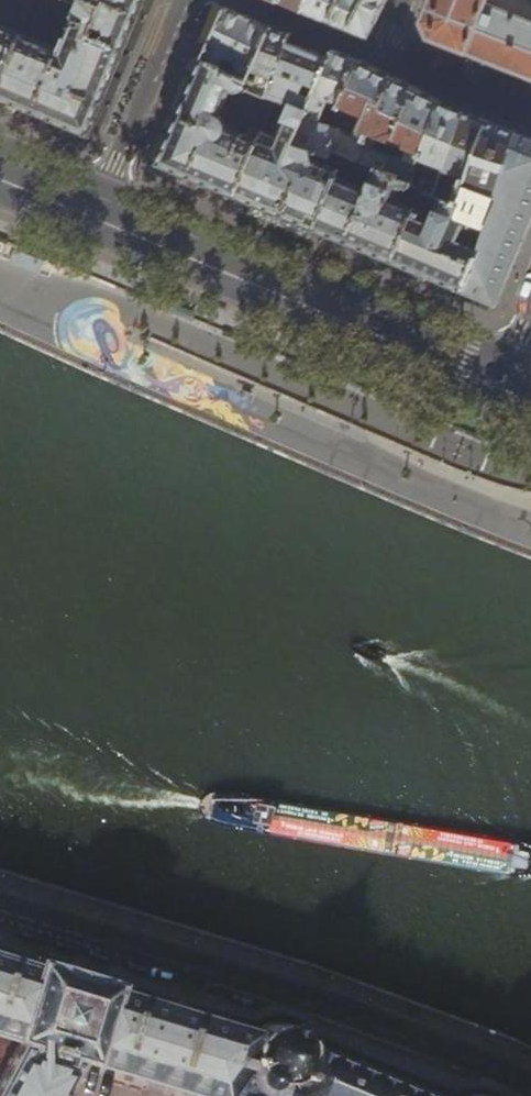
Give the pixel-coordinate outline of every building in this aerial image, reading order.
[(88,133),(108,85),(131,32),(144,0),(66,0),(78,5),(60,48),(21,32),(21,33),(22,34),(0,88),(0,97),(35,112),(88,133)] [(303,11),(308,0),(271,0),(276,2),(277,0),(287,4),(303,11)] [(303,11),(334,24),(366,37),(369,36),(384,3),(386,0),(308,0),(303,11)] [(421,21),(428,37),(499,65),(530,78),(530,23),(481,3),(482,0),(429,0),(421,21)] [(212,35),(202,58),(249,79),(271,25),(247,15),(225,5),(212,35)] [(22,34),(21,33),(21,32),(0,23),(0,88),(22,34)] [(278,29),(271,25),(249,79),(248,86),(267,94),(286,40),(289,34),(278,29)] [(274,211),(315,228),(345,154),(334,150),(329,158),(294,144),(329,57),(308,49),(286,40),(267,94),(276,99),(277,98),(290,104),(275,141),(261,136),(237,195),(274,211)] [(334,150),(345,154),(411,181),(439,101),(380,70),(332,49),(331,53),(329,57),(294,144),(329,158),(334,150)] [(202,58),(178,115),(158,163),(197,179),(237,195),(261,136),(276,99),(267,94),(248,86),(249,79),(202,58)] [(450,105),(439,101),(411,181),(412,182),(413,185),(423,190),(433,194),(463,110),(450,105)] [(475,115),(463,110),(433,194),(457,205),(486,120),(475,115)] [(500,125),(486,120),(457,205),(453,218),(485,231),(516,132),(500,125)] [(496,304),(530,220),(530,138),(516,132),(485,231),(463,289),(477,295),(496,304)] [(349,242),(393,261),(423,190),(413,185),(412,182),(411,181),(345,154),(315,228),(349,242)] [(426,274),(463,289),(485,231),(453,218),(457,205),(433,194),(423,190),(393,261),(426,274)] [(342,1056),(330,1051),(301,1039),(297,1033),(292,1028),(290,1027),(291,1025),(289,1024),(288,1024),(285,1023),(285,1024),(283,1024),(278,1023),(273,1023),(267,1024),(262,1026),(256,1030),(190,1008),(190,1010),(189,1009),(180,1007),(172,1004),(168,1002),(113,988),(113,986),(110,984),(108,983),(107,982),(82,974),(73,971),(65,968),(35,958),(34,959),(31,959),(30,960),(0,950),(0,1034),(6,1036),(19,1040),(0,1075),(0,1095),(53,1095),(73,1057),(94,1063),(198,1095),(442,1095),(342,1056)]
